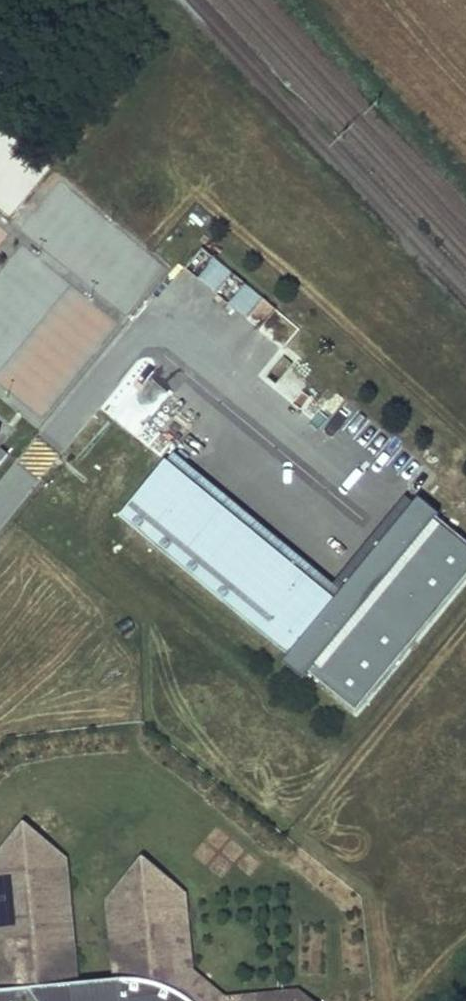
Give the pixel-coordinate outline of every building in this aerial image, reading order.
[(197,277),(216,292),(232,272),(213,257),(197,277)] [(246,316),(260,294),(242,282),(228,305),(246,316)] [(9,456),(0,449),(0,450),(0,466),(9,456)] [(164,462),(120,518),(289,658),(355,713),(465,579),(465,541),(417,500),(334,602),(164,462)] [(40,870),(35,877),(31,879),(28,879),(25,878),(22,876),(19,872),(0,873),(0,937),(32,989),(41,1000),(55,1000),(120,995),(121,1000),(293,1000),(289,994),(225,999),(190,970),(187,940),(184,902),(180,902),(179,890),(157,871),(131,873),(112,896),(113,907),(109,908),(112,933),(116,979),(77,983),(73,943),(66,868),(40,870)] [(40,870),(19,872),(22,876),(25,878),(28,879),(31,879),(35,877),(40,870)] [(32,989),(0,937),(0,972),(2,992),(32,989)] [(289,994),(293,1000),(308,1000),(298,993),(289,994)]
